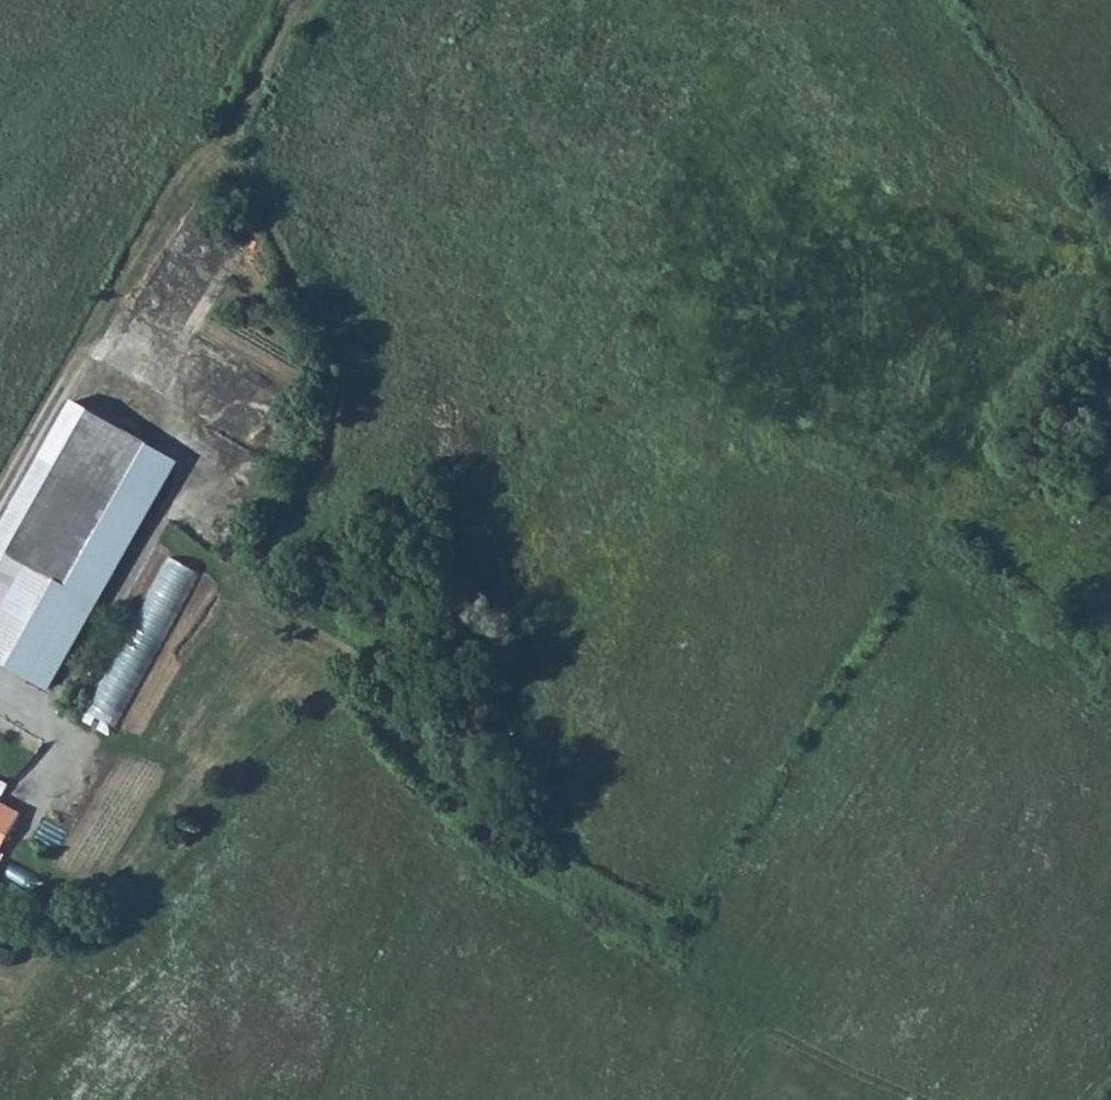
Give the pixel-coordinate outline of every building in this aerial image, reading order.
[(42,691),(176,457),(76,400),(0,531),(0,549),(24,564),(0,608),(0,667),(42,691)] [(24,564),(0,549),(0,608),(24,564)] [(123,725),(197,567),(172,555),(98,713),(123,725)] [(21,811),(0,799),(0,849),(21,811)]
